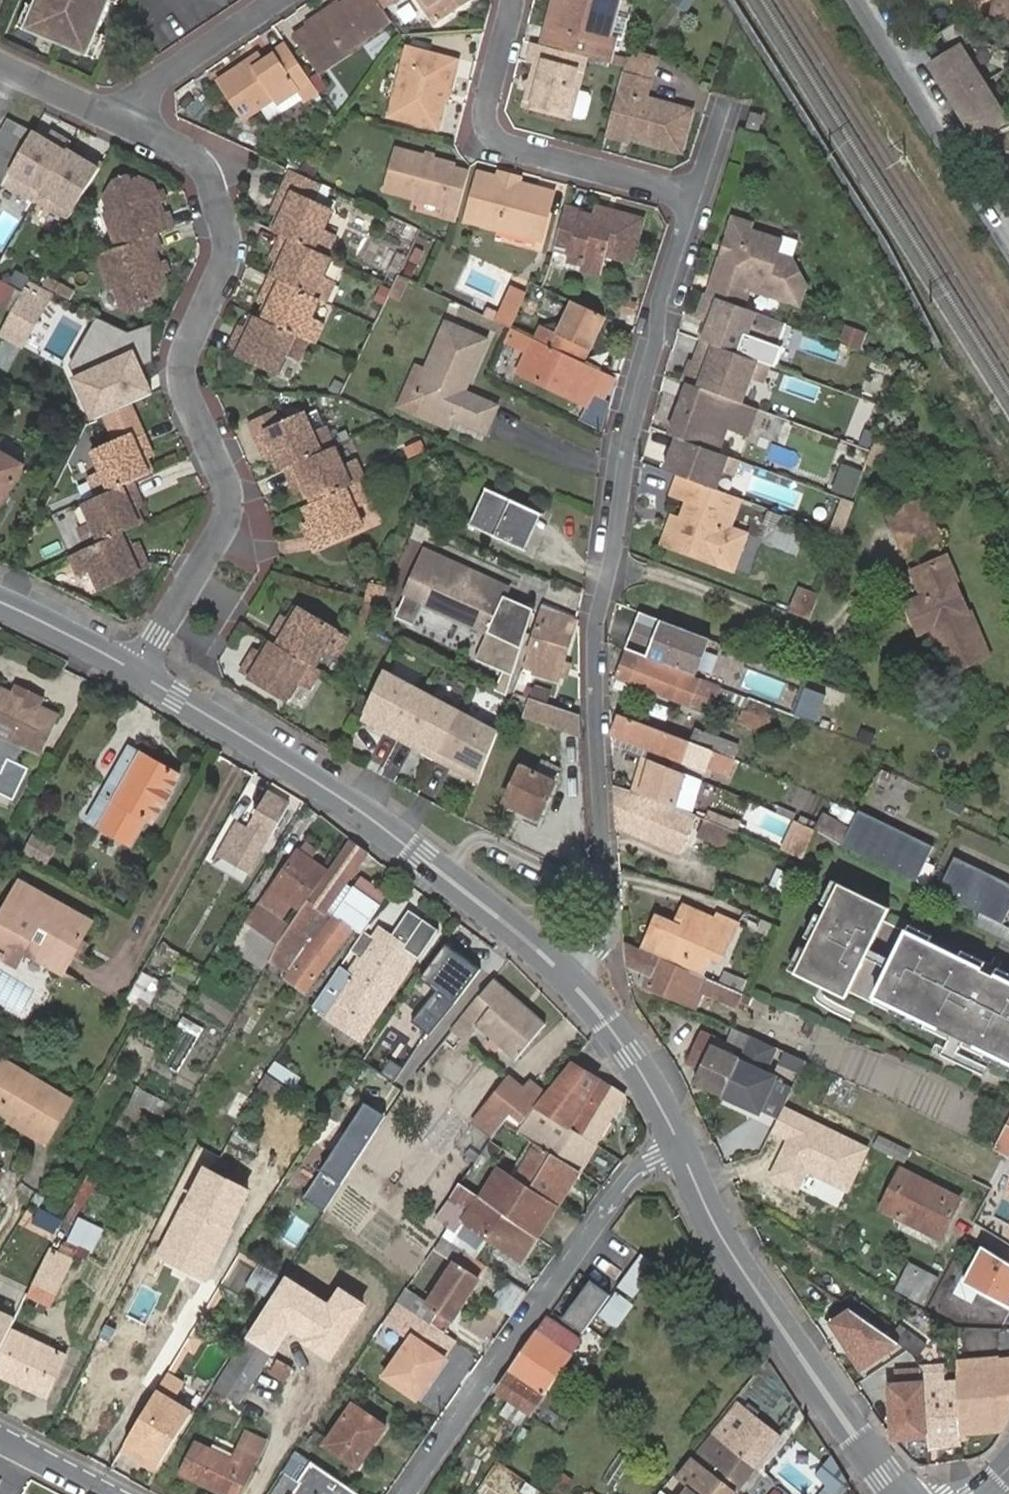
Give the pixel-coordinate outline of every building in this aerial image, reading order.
[(82,53),(93,29),(100,32),(113,0),(32,0),(31,2),(21,27),(82,53)] [(390,16),(382,5),(379,0),(341,0),(344,4),(332,12),(299,34),(316,59),(344,40),(347,44),(390,16)] [(341,0),(327,0),(325,1),(332,12),(344,4),(341,0)] [(437,20),(467,0),(423,0),(437,20)] [(608,62),(610,54),(614,38),(609,37),(614,16),(615,11),(614,10),(617,0),(561,0),(554,28),(547,25),(542,44),(587,56),(608,62)] [(547,25),(554,28),(561,0),(555,0),(547,25)] [(674,5),(689,12),(695,0),(676,0),(674,5)] [(997,14),(1008,17),(1008,0),(1000,0),(997,14)] [(16,24),(21,27),(31,2),(27,1),(16,24)] [(609,37),(614,38),(619,40),(625,18),(614,16),(609,37)] [(962,54),(977,46),(965,26),(942,40),(953,59),(932,72),(975,147),(985,141),(996,156),(1008,159),(1008,130),(1005,129),(962,54)] [(93,29),(82,53),(89,56),(100,32),(93,29)] [(351,50),(347,44),(344,40),(316,59),(323,70),(351,50)] [(542,44),(533,41),(527,62),(535,64),(531,80),(528,88),(523,108),(569,120),(570,116),(576,95),(587,56),(542,44)] [(310,76),(288,43),(264,59),(258,63),(252,53),(218,76),(243,113),(271,94),(274,100),(310,76)] [(435,128),(454,59),(407,47),(388,116),(435,128)] [(258,49),(252,53),(258,63),(264,59),(258,49)] [(683,156),(695,111),(649,99),(659,58),(638,52),(623,70),(608,135),(683,156)] [(625,67),(630,60),(610,54),(608,62),(625,67)] [(525,85),(528,88),(531,80),(526,81),(522,82),(525,85)] [(576,95),(570,116),(582,120),(585,118),(590,101),(588,98),(576,95)] [(4,114),(0,121),(0,182),(29,128),(4,114)] [(752,114),(751,117),(747,130),(758,133),(759,127),(762,116),(752,114)] [(46,138),(32,131),(3,182),(19,192),(21,190),(36,199),(67,148),(70,141),(51,130),(46,138)] [(67,148),(36,199),(51,208),(53,207),(69,216),(102,163),(87,154),(84,158),(67,148)] [(454,227),(466,178),(451,174),(453,165),(393,150),(381,195),(439,211),(437,223),(454,227)] [(314,178),(291,167),(274,203),(285,207),(282,215),(279,213),(271,228),(283,234),(322,252),(332,233),(322,228),(330,208),(312,200),(321,181),(314,178)] [(504,189),(515,183),(517,178),(499,173),(497,179),(504,189)] [(495,225),(493,231),(539,242),(552,194),(515,183),(504,189),(497,179),(479,174),(468,217),(495,225)] [(155,233),(172,227),(168,214),(163,216),(151,184),(137,180),(127,183),(126,178),(113,183),(103,201),(108,215),(104,217),(116,248),(155,233)] [(285,207),(274,203),(271,210),(279,213),(282,215),(285,207)] [(596,215),(566,206),(555,247),(582,254),(580,262),(599,267),(603,251),(628,257),(639,219),(608,211),(606,218),(596,215)] [(597,207),(596,215),(606,218),(608,211),(597,207)] [(466,225),(493,231),(495,225),(468,217),(466,225)] [(720,279),(714,296),(743,306),(747,295),(797,313),(810,275),(776,263),(781,250),(749,238),(751,231),(734,225),(727,245),(731,246),(727,257),(723,256),(715,277),(720,279)] [(116,248),(97,254),(108,288),(115,286),(120,301),(139,309),(153,304),(151,298),(160,295),(165,281),(155,252),(160,250),(155,233),(116,248)] [(280,259),(272,275),(315,296),(322,299),(331,282),(316,274),(325,254),(322,252),(283,234),(276,249),(288,255),(285,261),(280,259)] [(288,255),(276,249),(273,256),(280,259),(285,261),(288,255)] [(31,277),(18,271),(11,283),(24,290),(31,277)] [(555,287),(560,277),(553,273),(547,283),(555,287)] [(410,280),(398,274),(393,286),(388,296),(400,302),(410,280)] [(315,296),(272,275),(265,292),(276,297),(273,303),(269,301),(261,317),(307,339),(311,340),(319,323),(306,316),(315,296)] [(48,278),(44,288),(71,299),(75,288),(48,278)] [(0,281),(0,300),(14,307),(22,292),(0,281)] [(516,327),(525,290),(507,285),(498,322),(516,327)] [(24,290),(22,292),(14,307),(0,331),(0,332),(24,346),(49,305),(24,290)] [(771,343),(780,320),(743,306),(714,296),(700,291),(692,312),(701,316),(693,337),(695,337),(732,351),(737,336),(758,344),(760,339),(771,343)] [(276,297),(265,292),(262,297),(269,301),(273,303),(276,297)] [(541,326),(535,339),(584,362),(606,314),(573,299),(558,334),(541,326)] [(261,317),(257,315),(248,334),(252,335),(249,341),(239,336),(231,351),(278,373),(287,354),(296,359),(307,339),(261,317)] [(69,367),(79,378),(135,353),(143,368),(153,364),(154,326),(130,334),(98,316),(69,367)] [(417,402),(454,419),(484,433),(497,406),(464,391),(486,341),(446,323),(411,400),(417,402)] [(846,325),(840,341),(862,349),(868,333),(846,325)] [(241,331),(239,336),(249,341),(252,335),(248,334),(241,331)] [(735,400),(744,373),(756,378),(762,362),(732,351),(695,337),(686,360),(679,379),(691,383),(735,400)] [(584,362),(535,339),(519,374),(586,405),(603,371),(584,362)] [(771,343),(760,339),(758,344),(770,349),(771,343)] [(79,378),(73,381),(92,423),(105,417),(131,406),(154,396),(143,368),(135,353),(79,378)] [(679,379),(686,360),(683,358),(676,377),(679,379)] [(603,371),(586,405),(598,411),(614,375),(603,371)] [(749,437),(760,409),(735,400),(691,383),(672,435),(679,438),(721,453),(729,430),(749,437)] [(448,431),(454,419),(417,402),(411,414),(448,431)] [(132,480),(151,470),(145,457),(141,448),(149,444),(142,431),(131,406),(105,417),(116,443),(95,452),(104,473),(88,480),(96,496),(132,480)] [(275,454),(282,470),(287,468),(335,446),(327,428),(314,433),(306,416),(287,424),(282,412),(275,415),(273,410),(250,420),(257,436),(263,449),(275,444),(277,449),(273,451),(275,454)] [(737,477),(742,461),(721,453),(679,438),(667,471),(681,476),(719,490),(725,472),(737,477)] [(0,439),(0,505),(24,465),(22,462),(26,455),(0,439)] [(141,448),(145,457),(153,454),(149,444),(141,448)] [(275,444),(263,449),(267,457),(275,454),(273,451),(277,449),(275,444)] [(344,466),(335,446),(287,468),(293,482),(304,478),(307,484),(304,485),(305,489),(311,504),(359,482),(363,480),(355,462),(344,466)] [(864,473),(847,467),(837,491),(855,498),(864,473)] [(719,490),(681,476),(674,497),(689,502),(682,520),(743,544),(746,536),(731,530),(743,499),(719,490)] [(304,478),(293,482),(298,492),(305,489),(304,485),(307,484),(304,478)] [(124,529),(142,521),(137,510),(132,498),(139,495),(132,480),(96,496),(84,502),(94,522),(80,529),(88,546),(124,529)] [(311,504),(304,507),(311,524),(312,527),(317,525),(320,531),(309,535),(315,548),(363,527),(354,506),(367,500),(359,482),(311,504)] [(478,530),(495,493),(486,489),(469,525),(478,530)] [(533,510),(495,493),(478,530),(526,551),(535,531),(525,526),(533,510)] [(132,498),(137,510),(144,507),(139,495),(132,498)] [(844,537),(857,504),(845,499),(833,532),(844,537)] [(940,540),(925,501),(897,511),(913,551),(940,540)] [(543,514),(533,510),(525,526),(535,531),(543,514)] [(680,527),(682,520),(673,516),(670,524),(680,527)] [(743,544),(682,520),(680,527),(670,524),(662,544),(731,572),(743,544)] [(305,526),(309,535),(320,531),(317,525),(312,527),(311,524),(305,526)] [(88,546),(69,554),(78,575),(92,569),(101,588),(151,565),(144,550),(136,554),(132,544),(124,529),(88,546)] [(136,554),(144,550),(140,540),(132,544),(136,554)] [(427,549),(395,618),(414,626),(424,602),(489,632),(478,655),(507,668),(499,686),(511,693),(536,609),(502,593),(506,585),(427,549)] [(948,559),(920,570),(931,596),(911,605),(923,633),(936,627),(953,669),(988,655),(948,559)] [(800,593),(791,615),(809,622),(812,623),(813,621),(820,601),(800,593)] [(577,619),(541,603),(522,666),(534,671),(533,674),(557,681),(565,652),(577,619)] [(379,608),(378,607),(369,604),(360,621),(371,627),(379,608)] [(278,626),(270,639),(316,666),(327,648),(339,655),(349,638),(298,608),(290,621),(288,623),(293,626),(289,633),(278,626)] [(707,638),(640,612),(630,639),(651,648),(647,657),(693,675),(707,638)] [(283,618),(278,626),(289,633),(293,626),(288,623),(290,621),(283,618)] [(316,666),(270,639),(262,654),(260,657),(264,659),(260,665),(250,659),(241,672),(286,698),(297,679),(311,688),(321,670),(316,666)] [(651,648),(630,639),(626,648),(647,657),(651,648)] [(717,696),(745,707),(749,697),(693,675),(647,657),(626,648),(616,675),(710,712),(717,696)] [(260,657),(262,654),(255,651),(250,659),(260,665),(264,659),(260,657)] [(424,691),(383,670),(370,698),(361,718),(398,739),(424,691)] [(520,685),(517,691),(524,694),(526,687),(520,685)] [(806,687),(794,715),(815,724),(826,696),(806,687)] [(461,712),(424,691),(398,739),(436,759),(461,712)] [(58,719),(0,692),(0,795),(16,803),(31,770),(16,763),(24,746),(41,754),(58,719)] [(581,737),(580,716),(532,697),(526,716),(581,737)] [(766,731),(776,708),(749,697),(745,707),(740,721),(766,731)] [(498,732),(461,712),(436,759),(478,782),(498,732)] [(618,714),(610,733),(665,754),(706,770),(708,765),(725,771),(730,758),(690,742),(618,714)] [(695,729),(690,742),(730,758),(733,759),(738,746),(695,729)] [(610,733),(611,744),(640,756),(652,761),(661,764),(665,754),(610,733)] [(182,776),(131,748),(105,794),(90,821),(136,847),(141,838),(151,820),(156,823),(182,776)] [(671,805),(680,773),(661,764),(652,761),(640,756),(631,789),(671,805)] [(556,782),(522,766),(504,806),(518,813),(520,810),(539,819),(556,782)] [(613,782),(617,827),(681,854),(697,816),(671,805),(631,789),(613,782)] [(292,805),(271,793),(250,829),(240,823),(216,865),(245,881),(269,839),(272,841),(292,805)] [(935,848),(859,811),(841,849),(916,886),(935,848)] [(716,839),(721,825),(704,818),(699,833),(716,839)] [(848,831),(826,819),(820,831),(842,843),(848,831)] [(817,830),(802,824),(789,853),(804,858),(817,830)] [(49,862),(56,847),(35,838),(28,853),(49,862)] [(280,944),(271,960),(287,970),(302,948),(313,929),(368,853),(355,843),(311,904),(308,902),(302,911),(297,918),(293,925),(280,944)] [(308,902),(330,870),(301,851),(264,904),(266,906),(254,924),(269,936),(280,944),(293,925),(286,920),(295,907),(302,911),(308,902)] [(956,856),(937,894),(1003,927),(1008,915),(1008,882),(956,856)] [(363,876),(356,887),(383,906),(391,895),(363,876)] [(829,906),(840,883),(832,879),(821,902),(829,906)] [(963,950),(960,955),(931,941),(934,935),(910,924),(907,930),(885,919),(890,907),(840,883),(829,906),(823,916),(812,939),(807,950),(796,973),(847,998),(850,992),(925,1028),(922,1035),(915,1031),(911,1038),(931,1048),(938,1034),(1008,1069),(1008,972),(998,967),(995,974),(983,968),(986,962),(963,950)] [(83,941),(94,922),(23,885),(0,929),(0,955),(23,967),(29,955),(65,974),(76,954),(83,941)] [(356,887),(290,980),(307,993),(355,927),(365,934),(369,928),(383,906),(356,887)] [(721,899),(728,903),(731,895),(724,892),(721,899)] [(687,908),(678,929),(685,931),(694,910),(687,908)] [(658,921),(644,950),(682,967),(687,955),(708,963),(712,953),(723,957),(732,936),(712,928),(715,920),(694,910),(685,931),(678,929),(658,921)] [(812,939),(823,916),(816,912),(805,935),(812,939)] [(424,956),(443,928),(428,917),(426,920),(421,917),(412,917),(397,938),(420,953),(424,956)] [(736,929),(715,920),(712,928),(732,936),(736,929)] [(373,922),(369,928),(380,936),(384,929),(373,922)] [(365,934),(319,1002),(353,1024),(363,1010),(375,1018),(420,953),(397,938),(384,929),(380,936),(369,928),(365,934)] [(246,954),(267,967),(271,960),(280,944),(269,936),(260,949),(252,945),(246,954)] [(735,1005),(741,992),(702,975),(682,967),(644,950),(624,940),(628,966),(649,976),(645,984),(664,993),(665,991),(697,1006),(704,991),(735,1005)] [(90,945),(83,941),(76,954),(83,958),(90,945)] [(796,973),(807,950),(800,946),(788,970),(796,973)] [(482,972),(451,948),(426,981),(457,1005),(482,972)] [(687,955),(682,967),(702,975),(708,963),(687,955)] [(156,978),(145,972),(128,1001),(139,1008),(143,1000),(156,978)] [(720,982),(744,991),(748,981),(724,972),(720,982)] [(165,983),(156,978),(143,1000),(152,1006),(165,983)] [(497,980),(452,1030),(466,1043),(480,1029),(517,1060),(548,1025),(497,980)] [(455,1004),(441,993),(416,1026),(430,1036),(455,1004)] [(375,1018),(363,1010),(353,1024),(365,1033),(375,1018)] [(183,1016),(159,1063),(181,1074),(204,1026),(183,1016)] [(734,1042),(745,1047),(750,1036),(739,1031),(734,1042)] [(694,1080),(724,1095),(739,1061),(740,1058),(713,1046),(715,1039),(700,1032),(686,1061),(700,1067),(694,1080)] [(776,1047),(750,1036),(745,1047),(740,1058),(739,1061),(765,1072),(776,1047)] [(807,1061),(787,1052),(782,1062),(802,1071),(807,1061)] [(30,1131),(49,1142),(75,1101),(8,1060),(0,1072),(0,1107),(14,1116),(32,1126),(30,1131)] [(739,1061),(724,1095),(762,1112),(778,1079),(765,1072),(739,1061)] [(278,1063),(270,1075),(293,1091),(301,1080),(278,1063)] [(578,1067),(544,1109),(599,1143),(626,1098),(578,1067)] [(282,1106),(292,1092),(267,1074),(257,1088),(282,1106)] [(778,1120),(794,1086),(778,1079),(762,1112),(778,1120)] [(520,1120),(523,1122),(537,1105),(512,1086),(487,1116),(501,1127),(512,1113),(520,1120)] [(173,1106),(140,1089),(133,1102),(166,1119),(173,1106)] [(235,1091),(227,1116),(242,1121),(251,1096),(235,1091)] [(387,1116),(367,1103),(305,1200),(325,1213),(387,1116)] [(599,1143),(544,1109),(523,1134),(539,1144),(581,1171),(599,1143)] [(12,1119),(30,1131),(32,1126),(14,1116),(12,1119)] [(788,1152),(794,1155),(811,1123),(804,1119),(788,1152)] [(994,1147),(1008,1155),(1008,1119),(994,1147)] [(854,1185),(857,1180),(871,1152),(811,1123),(794,1155),(854,1185)] [(891,1139),(900,1144),(904,1136),(895,1131),(891,1139)] [(874,1146),(903,1160),(908,1151),(878,1137),(874,1146)] [(507,1149),(494,1141),(484,1155),(497,1163),(507,1149)] [(581,1171),(539,1144),(519,1178),(561,1205),(573,1184),(581,1171)] [(999,1156),(994,1164),(1008,1172),(1008,1161),(999,1156)] [(519,1178),(501,1166),(482,1195),(540,1238),(561,1205),(519,1178)] [(887,1195),(947,1225),(962,1197),(901,1167),(887,1195)] [(250,1193),(207,1171),(164,1255),(207,1278),(250,1193)] [(439,1219),(451,1227),(459,1233),(466,1222),(482,1195),(464,1182),(439,1219)] [(540,1238),(482,1195),(466,1222),(526,1262),(540,1238)] [(940,1240),(947,1225),(887,1195),(880,1209),(940,1240)] [(67,1221),(42,1207),(41,1209),(38,1214),(63,1227),(67,1221)] [(94,1253),(105,1228),(79,1217),(68,1241),(94,1253)] [(451,1227),(444,1237),(453,1242),(459,1233),(451,1227)] [(74,1261),(53,1250),(31,1295),(53,1306),(74,1261)] [(466,1251),(458,1263),(482,1279),(491,1266),(466,1251)] [(617,1285),(634,1300),(661,1269),(643,1254),(617,1285)] [(410,1288),(401,1301),(435,1323),(447,1332),(482,1279),(458,1263),(430,1303),(410,1288)] [(937,1277),(910,1263),(897,1287),(923,1301),(937,1277)] [(274,1295),(285,1278),(264,1265),(253,1282),(274,1295)] [(831,1278),(825,1274),(822,1280),(828,1283),(831,1278)] [(329,1304),(288,1278),(249,1339),(260,1346),(276,1356),(289,1336),(333,1364),(370,1306),(340,1287),(329,1304)] [(496,1302),(514,1313),(530,1290),(512,1279),(496,1302)] [(575,1308),(593,1321),(584,1334),(585,1334),(611,1297),(592,1283),(575,1308)] [(633,1306),(618,1296),(604,1316),(618,1326),(633,1306)] [(1001,1344),(1008,1345),(1008,1298),(996,1296),(988,1326),(1003,1328),(1001,1344)] [(435,1323),(401,1301),(386,1322),(412,1339),(387,1377),(420,1399),(448,1358),(423,1341),(435,1323)] [(575,1308),(565,1321),(584,1334),(593,1321),(575,1308)] [(898,1341),(851,1308),(832,1321),(862,1365),(898,1341)] [(8,1330),(14,1319),(0,1312),(0,1345),(8,1330)] [(550,1316),(540,1332),(572,1355),(582,1340),(550,1316)] [(924,1341),(900,1325),(893,1335),(917,1351),(924,1341)] [(980,1341),(986,1342),(988,1326),(983,1326),(980,1341)] [(988,1326),(986,1342),(1001,1344),(1003,1328),(988,1326)] [(0,1345),(0,1377),(42,1395),(63,1354),(8,1330),(0,1345)] [(540,1332),(499,1394),(530,1416),(572,1355),(540,1332)] [(249,1339),(218,1388),(242,1403),(255,1384),(242,1376),(260,1346),(249,1339)] [(895,1434),(928,1433),(925,1376),(925,1372),(922,1367),(899,1368),(899,1382),(892,1382),(895,1434)] [(957,1379),(961,1430),(1002,1427),(1008,1414),(1008,1371),(975,1369),(975,1372),(957,1374),(957,1379)] [(942,1374),(925,1376),(928,1433),(961,1430),(957,1379),(943,1380),(942,1374)] [(163,1470),(198,1415),(177,1403),(186,1386),(170,1376),(130,1443),(151,1456),(148,1463),(163,1470)] [(782,1438),(739,1403),(714,1434),(756,1469),(782,1438)] [(387,1427),(356,1405),(329,1446),(359,1468),(387,1427)] [(962,1446),(961,1430),(928,1433),(929,1449),(962,1446)] [(248,1433),(241,1448),(260,1457),(267,1442),(248,1433)] [(714,1434),(679,1478),(699,1493),(736,1493),(756,1469),(714,1434)] [(151,1456),(130,1443),(126,1450),(148,1463),(151,1456)] [(241,1448),(235,1461),(200,1445),(186,1475),(227,1493),(243,1493),(260,1457),(241,1448)] [(610,1448),(594,1473),(612,1484),(627,1459),(610,1448)] [(833,1489),(848,1470),(834,1458),(820,1476),(831,1487),(833,1489)] [(313,1460),(299,1479),(301,1481),(292,1493),(362,1493),(363,1493),(313,1460)] [(848,1470),(833,1489),(838,1493),(847,1493),(859,1479),(848,1470)] [(679,1478),(666,1493),(663,1491),(660,1493),(699,1493),(679,1478)]
